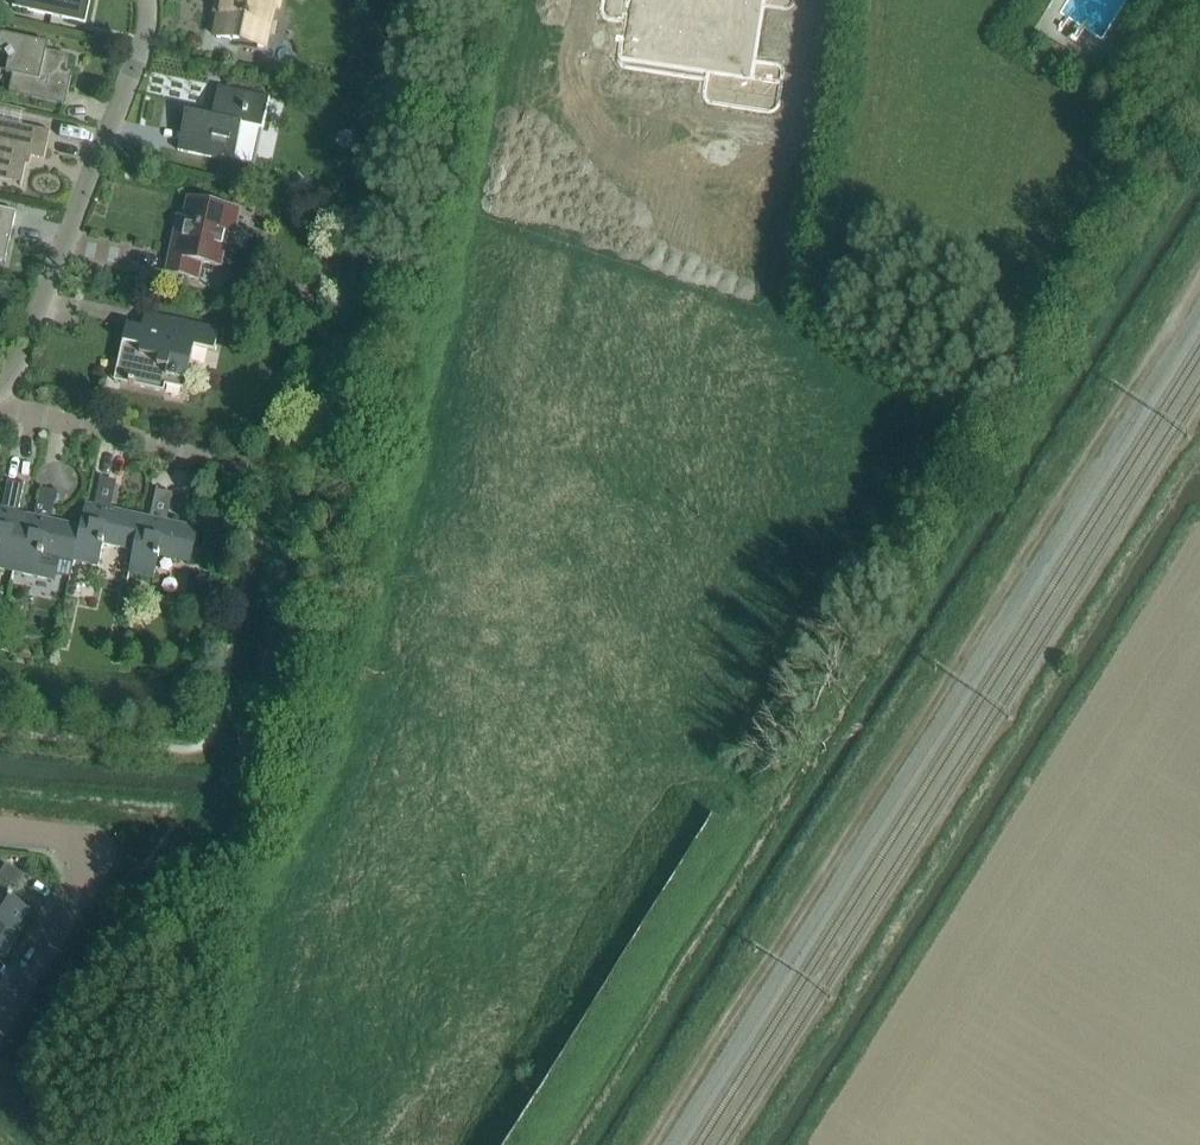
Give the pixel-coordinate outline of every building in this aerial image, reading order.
[(16,7),(85,22),(90,0),(18,0),(16,7)] [(277,0),(224,0),(217,37),(263,47),(272,6),(276,7),(277,0)] [(601,20),(627,24),(619,69),(710,83),(706,105),(783,117),(791,67),(761,62),(769,9),(799,14),(801,0),(605,0),(601,20)] [(73,71),(66,70),(69,55),(47,50),(48,43),(1,33),(0,38),(0,52),(10,54),(6,72),(13,74),(9,93),(65,105),(73,71)] [(262,129),(269,96),(218,86),(212,117),(186,112),(178,150),(221,159),(233,162),(241,124),(262,129)] [(22,127),(23,125),(0,120),(0,178),(16,182),(17,178),(21,179),(20,185),(21,185),(26,164),(23,164),(25,155),(44,159),(50,131),(29,126),(28,129),(22,127)] [(301,197),(313,187),(304,176),(291,187),(301,197)] [(234,235),(240,209),(189,198),(177,255),(170,254),(170,256),(171,256),(168,270),(167,269),(166,271),(197,278),(200,262),(220,266),(227,233),(234,235)] [(4,261),(4,262),(5,262),(11,236),(7,235),(9,227),(13,227),(16,211),(0,208),(0,260),(4,261)] [(214,351),(219,329),(173,319),(170,333),(127,323),(119,358),(125,359),(120,382),(129,384),(135,385),(164,391),(165,385),(185,389),(194,346),(214,351)] [(143,515),(111,508),(116,483),(101,479),(102,475),(101,475),(93,512),(86,510),(87,503),(86,503),(81,525),(74,560),(71,571),(72,571),(75,561),(98,566),(103,543),(134,550),(141,522),(143,515)] [(24,482),(23,482),(22,486),(7,483),(2,508),(0,508),(0,568),(13,571),(11,581),(12,581),(26,514),(25,514),(24,521),(16,519),(24,482)] [(81,525),(50,519),(56,493),(41,490),(42,486),(41,485),(33,522),(25,521),(27,514),(26,514),(12,581),(12,582),(14,571),(54,580),(60,557),(74,560),(81,525)] [(198,527),(166,520),(172,495),(157,491),(158,487),(156,487),(149,524),(141,522),(134,550),(126,583),(128,583),(130,573),(154,578),(159,556),(190,562),(198,527)] [(0,872),(0,878),(10,885),(14,887),(22,874),(6,863),(0,872)] [(11,934),(25,911),(2,897),(10,885),(0,878),(0,927),(11,934)] [(3,956),(14,939),(10,936),(11,934),(0,927),(0,954),(3,956)]
